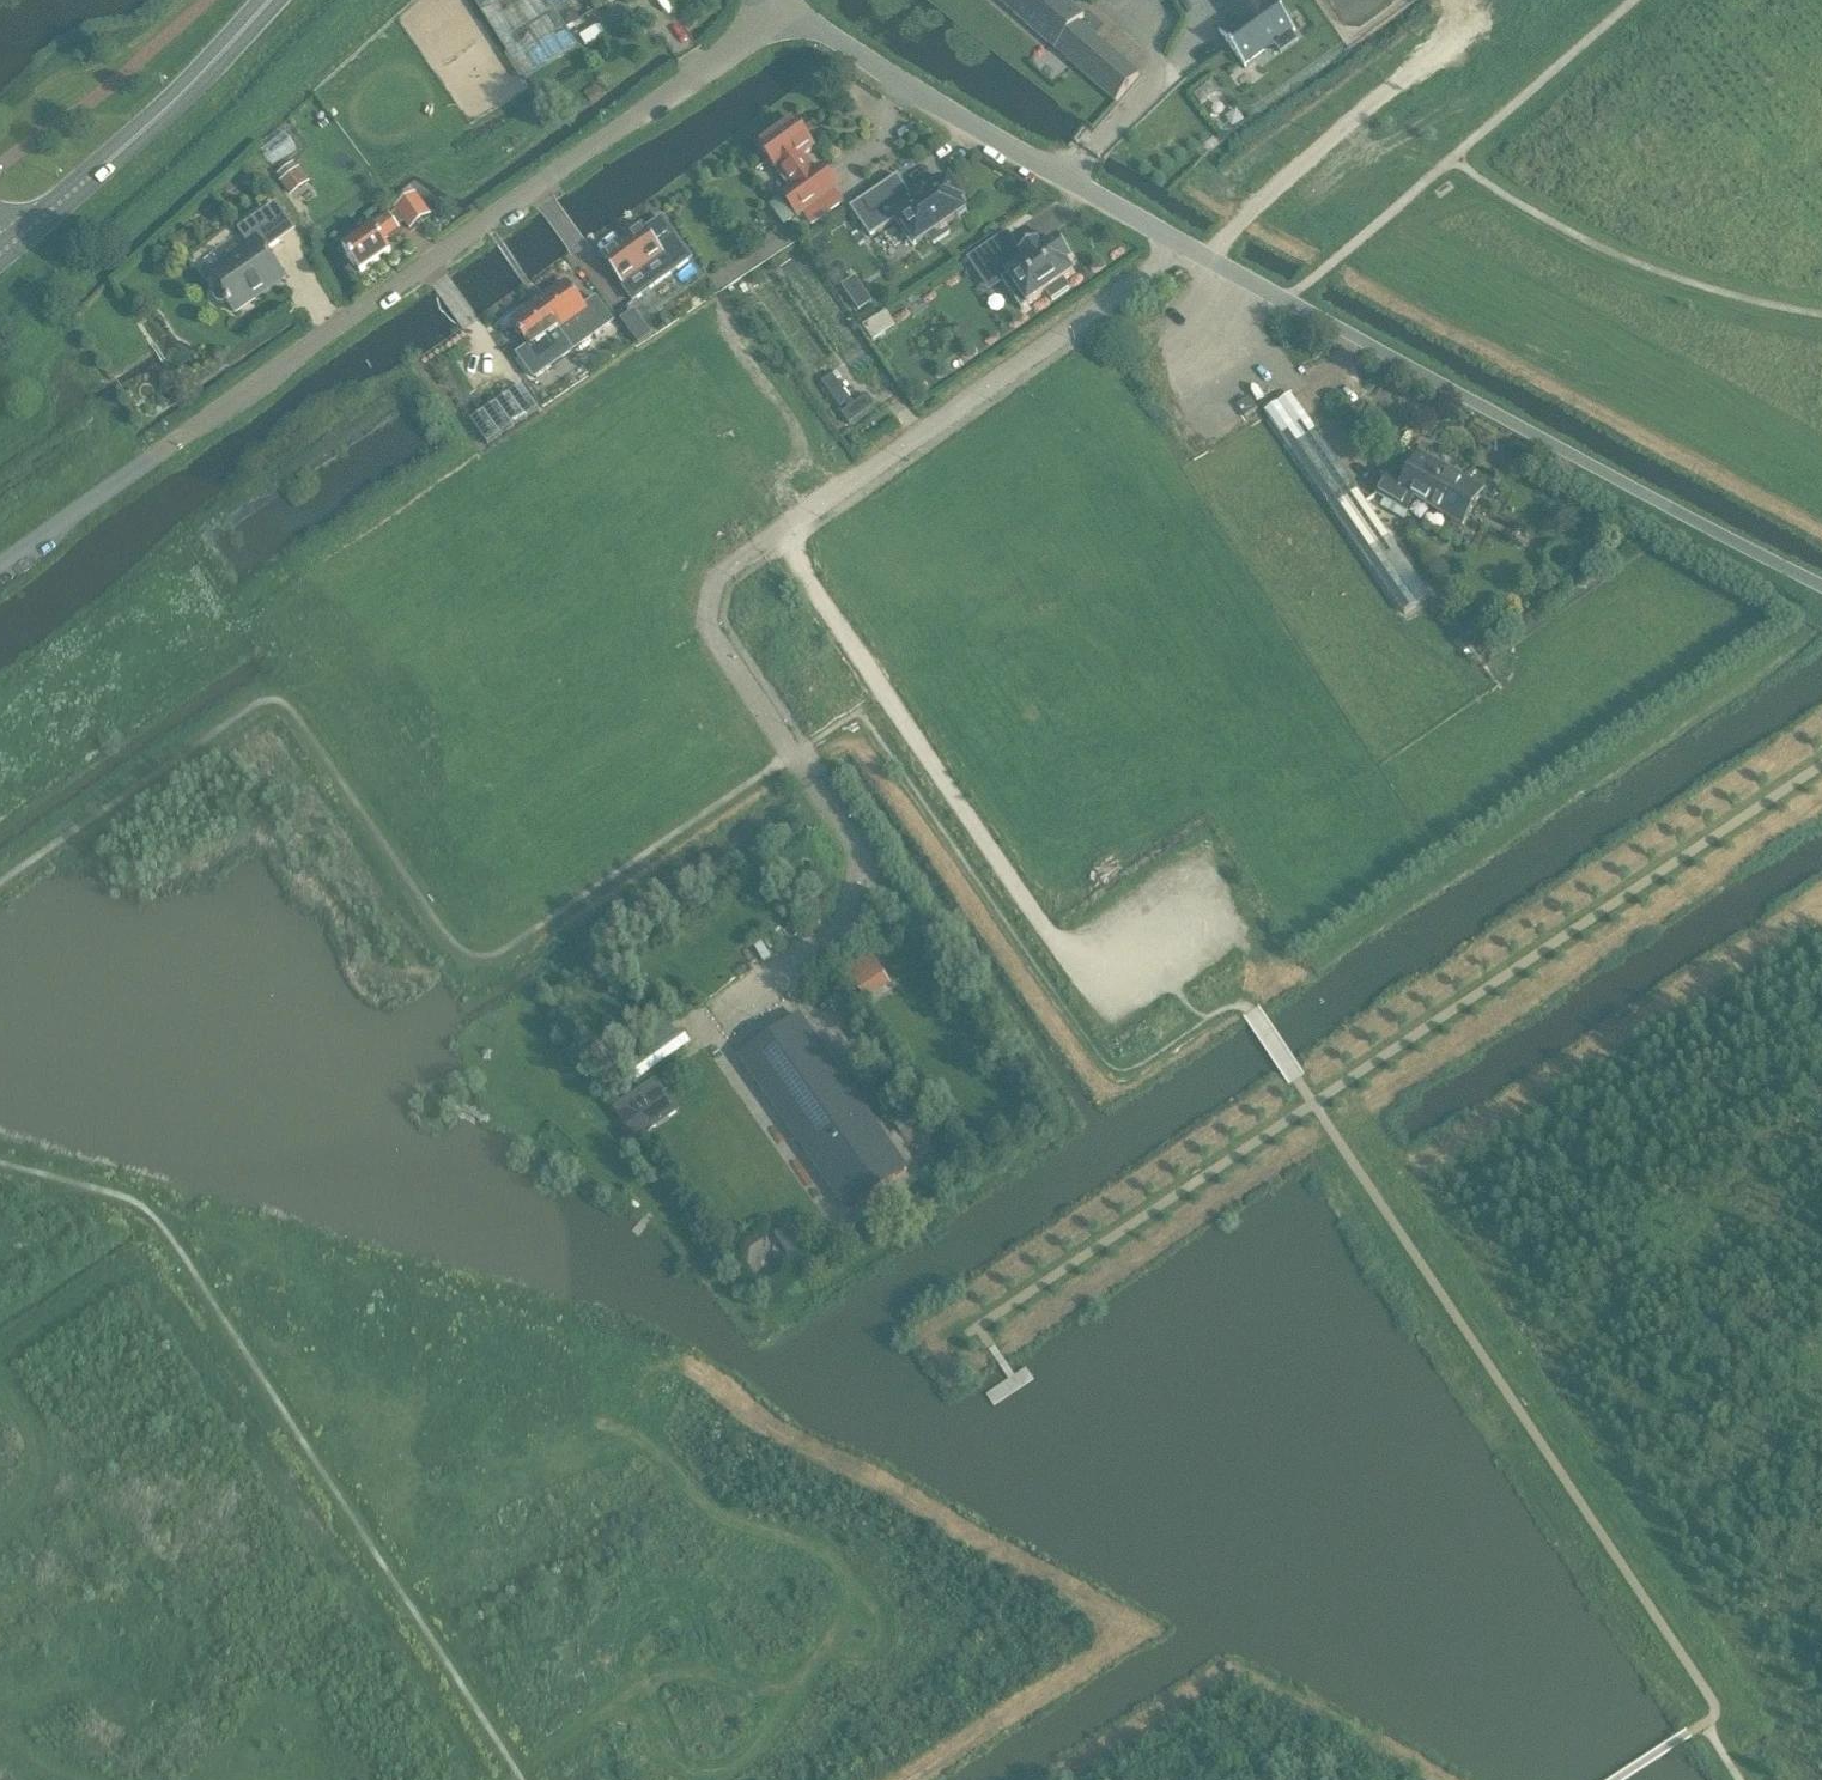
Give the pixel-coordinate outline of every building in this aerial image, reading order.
[(525,82),(577,48),(547,0),(473,0),(525,82)] [(1116,103),(1140,75),(1078,22),(1083,16),(1064,0),(995,0),(1116,103)] [(1230,13),(1214,25),(1237,56),(1267,34),(1274,44),(1291,32),(1284,22),(1287,20),(1272,0),(1221,0),(1230,13)] [(568,10),(560,15),(568,27),(581,19),(576,12),(568,10)] [(794,120),(760,145),(792,189),(781,196),(782,197),(771,206),(785,225),(796,217),(797,219),(803,214),(806,218),(812,226),(845,202),(838,194),(836,190),(839,188),(823,166),(816,171),(805,156),(815,148),(794,120)] [(299,168),(281,182),(292,196),(310,182),(299,168)] [(897,177),(851,209),(871,238),(883,229),(895,221),(914,248),(929,238),(934,245),(950,234),(945,227),(965,213),(960,205),(964,203),(950,182),(925,198),(924,197),(915,203),(907,191),(897,177)] [(416,191),(396,205),(409,224),(429,210),(416,191)] [(224,305),(227,302),(236,314),(285,280),(267,254),(283,242),(264,215),(240,231),(251,247),(209,276),(218,288),(214,291),(213,296),(219,304),(224,305)] [(375,228),(345,250),(361,273),(392,252),(384,241),(399,230),(389,216),(374,227),(375,228)] [(602,255),(601,256),(634,302),(692,260),(663,220),(647,231),(643,225),(642,226),(643,228),(603,257),(602,255)] [(982,252),(970,260),(992,293),(1004,284),(1022,311),(1047,294),(1053,303),(1070,291),(1064,282),(1074,276),(1067,266),(1073,262),(1060,242),(1044,253),(1038,245),(1021,257),(997,274),(982,252)] [(567,283),(540,303),(574,350),(575,351),(614,323),(597,300),(585,308),(567,283)] [(865,293),(852,302),(859,312),(872,303),(865,293)] [(540,303),(512,322),(515,325),(514,329),(518,334),(521,335),(530,347),(527,350),(518,356),(535,379),(574,352),(574,350),(540,303)] [(634,311),(620,320),(627,329),(640,319),(634,311)] [(865,328),(874,342),(886,334),(876,320),(865,328)] [(821,383),(840,409),(845,405),(848,410),(842,415),(850,425),(875,406),(868,396),(855,406),(832,375),(821,383)] [(522,388),(472,423),(488,447),(539,412),(522,388)] [(1293,396),(1266,413),(1406,616),(1432,598),(1293,396)] [(1389,475),(1378,495),(1386,499),(1381,508),(1402,520),(1407,511),(1415,500),(1464,527),(1484,491),(1419,455),(1404,483),(1389,475)] [(800,1017),(741,1058),(849,1211),(907,1170),(800,1017)] [(635,1080),(689,1040),(674,1019),(620,1059),(635,1080)] [(646,1090),(617,1111),(638,1141),(667,1121),(680,1112),(659,1081),(646,1090)]
